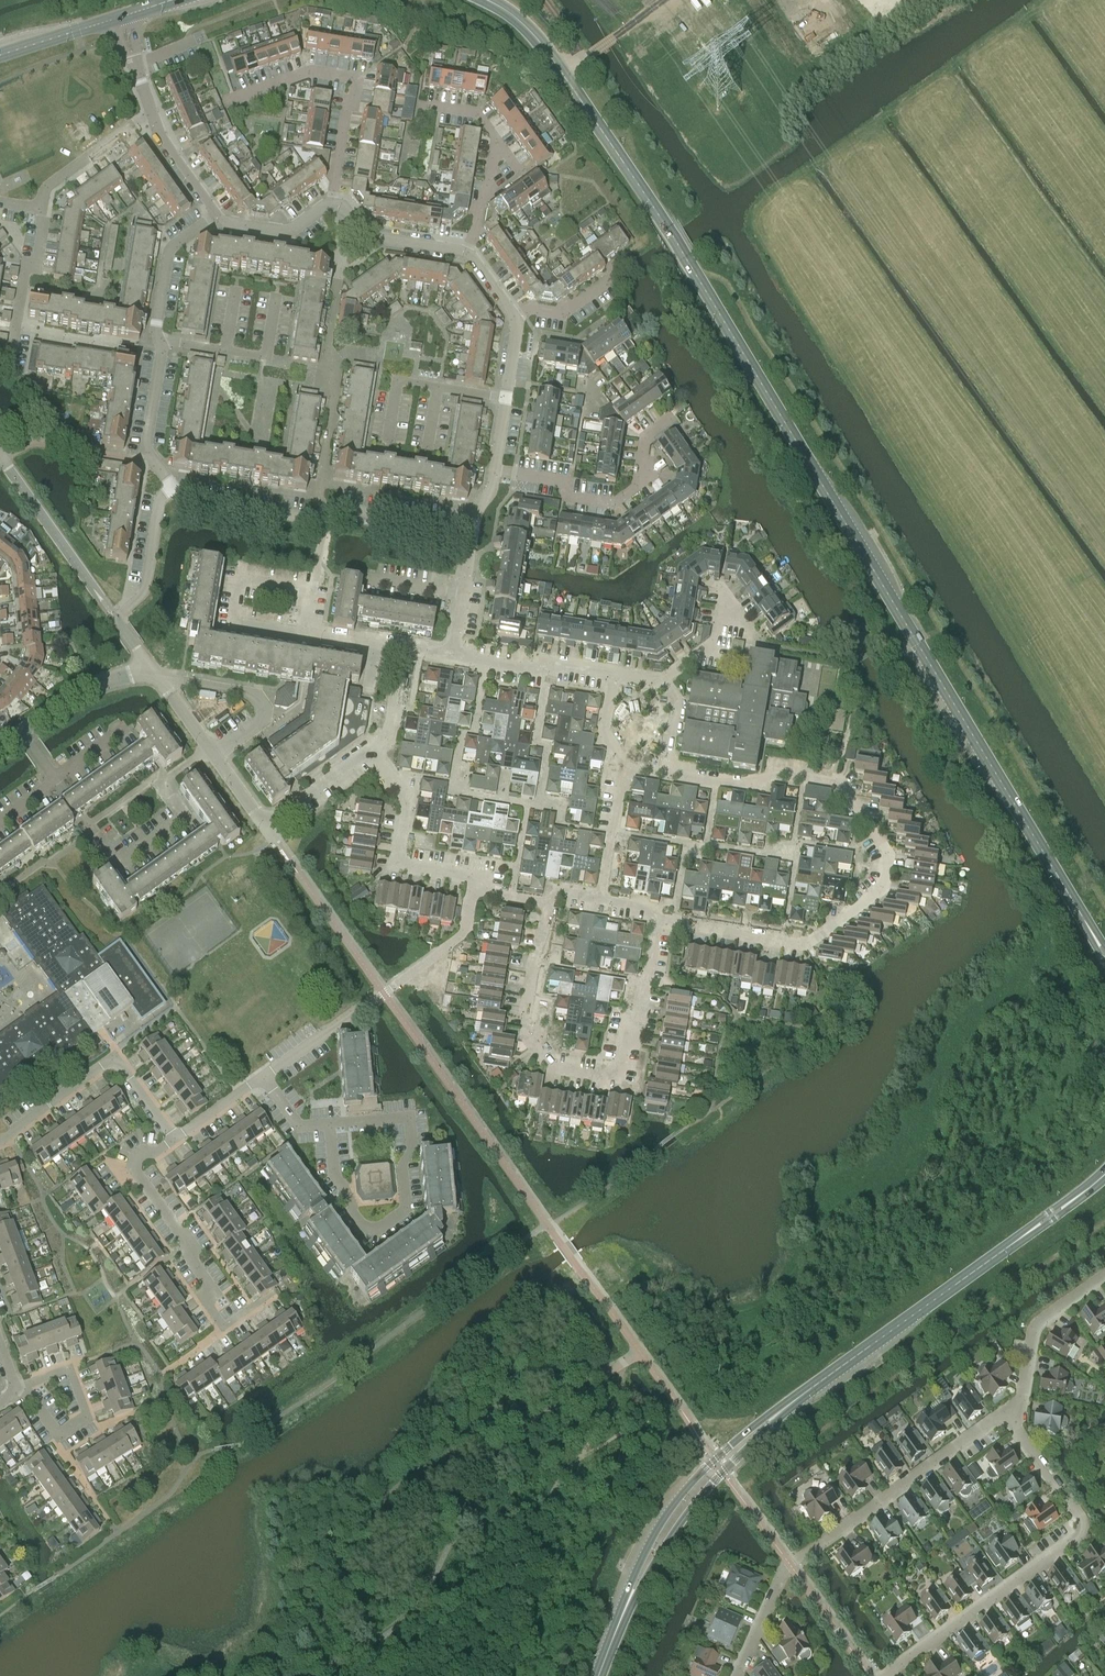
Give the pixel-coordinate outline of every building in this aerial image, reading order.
[(305,51),(316,53),(320,33),(308,31),(305,51)] [(331,35),(320,33),(316,53),(327,55),(331,35)] [(342,37),(331,35),(327,55),(338,57),(342,37)] [(365,35),(364,40),(360,61),(372,62),(380,57),(377,53),(380,37),(365,35)] [(294,36),(283,40),(289,60),(300,56),(294,36)] [(353,39),(342,37),(338,57),(349,59),(353,39)] [(360,61),(364,40),(353,39),(349,59),(360,61)] [(289,60),(283,40),(272,44),(279,63),(289,60)] [(272,44),(261,48),(268,67),(279,63),(272,44)] [(238,49),(238,50),(247,75),(258,71),(251,52),(249,45),(238,49)] [(261,48),(251,52),(258,71),(268,67),(261,48)] [(236,78),(247,75),(238,50),(227,54),(236,78)] [(428,88),(439,90),(443,69),(444,64),(432,62),(429,80),(428,88)] [(377,70),(376,81),(396,85),(402,86),(405,72),(397,70),(397,73),(387,71),(388,67),(385,64),(377,70)] [(439,90),(450,91),(454,71),(443,69),(439,90)] [(465,73),(454,71),(450,91),(461,93),(465,73)] [(476,75),(465,73),(461,93),(472,95),(476,75)] [(165,83),(170,94),(188,85),(184,75),(165,83)] [(476,75),(472,95),(484,97),(487,77),(476,75)] [(529,85),(525,79),(521,82),(525,88),(529,85)] [(394,96),(396,85),(376,81),(374,92),(394,96)] [(193,96),(188,85),(170,94),(174,104),(193,96)] [(312,88),(309,103),(330,106),(332,95),(336,96),(336,92),(312,88)] [(490,103),(497,113),(514,101),(507,91),(490,103)] [(529,94),(534,100),(538,97),(534,91),(529,94)] [(392,107),(394,96),(374,92),(372,103),(392,107)] [(174,104),(179,114),(197,106),(193,96),(174,104)] [(542,103),(538,97),(534,100),(538,106),(542,103)] [(520,110),(514,101),(497,113),(503,122),(520,110)] [(309,103),(308,114),(328,117),(330,106),(309,103)] [(390,118),(392,107),(372,103),(370,114),(370,115),(384,117),(390,118)] [(179,114),(183,124),(202,116),(197,106),(179,114)] [(527,119),(520,110),(503,122),(510,131),(527,119)] [(542,113),(547,119),(551,116),(547,110),(542,113)] [(364,113),(362,125),(382,128),(384,117),(370,115),(370,114),(364,113)] [(328,117),(308,114),(306,125),(326,129),(328,117)] [(206,127),(202,116),(183,124),(188,135),(206,127)] [(555,122),(551,116),(547,119),(551,125),(555,122)] [(510,131),(516,140),(533,128),(527,119),(510,131)] [(306,125),(304,136),(324,140),(326,129),(306,125)] [(382,128),(362,125),(360,136),(380,139),(382,128)] [(197,143),(205,139),(211,137),(206,127),(188,135),(192,145),(197,143)] [(540,137),(533,128),(516,140),(523,149),(540,137)] [(564,134),(560,128),(555,131),(560,137),(564,134)] [(460,129),(458,141),(478,144),(480,132),(460,129)] [(198,154),(205,163),(221,151),(225,149),(215,135),(211,137),(205,139),(210,145),(203,151),(202,150),(198,154)] [(237,144),(241,151),(245,148),(250,144),(243,135),(241,136),(239,138),(241,141),(237,144)] [(322,150),(324,140),(304,136),(302,148),(315,150),(322,151),(322,150)] [(360,136),(358,147),(378,150),(380,139),(360,136)] [(530,158),(546,146),(540,137),(523,149),(530,158)] [(197,143),(202,150),(203,151),(210,145),(205,139),(197,143)] [(477,155),(478,144),(458,141),(456,152),(477,155)] [(135,164),(151,152),(144,143),(121,159),(124,163),(131,158),(135,164)] [(553,156),(546,146),(530,158),(537,168),(546,169),(547,165),(544,162),(553,156)] [(376,161),(378,150),(358,147),(356,158),(376,161)] [(250,153),(245,148),(241,151),(245,156),(250,153)] [(330,152),(322,150),(322,151),(315,150),(314,157),(329,159),(330,152)] [(221,151),(205,163),(211,172),(228,160),(221,151)] [(288,151),(283,155),(286,159),(291,155),(288,151)] [(132,175),(134,178),(158,162),(151,152),(135,164),(139,169),(132,175)] [(475,166),(477,155),(456,152),(455,163),(475,166)] [(286,159),(283,155),(276,160),(279,164),(286,159)] [(233,156),(228,160),(211,172),(218,181),(234,169),(240,165),(233,156)] [(314,157),(314,160),(317,164),(328,166),(329,159),(314,157)] [(356,158),(354,169),(375,172),(376,161),(356,158)] [(250,163),(254,169),(259,166),(254,160),(250,163)] [(327,169),(328,166),(317,164),(314,160),(305,167),(316,183),(326,176),(323,172),(327,169)] [(144,177),(148,182),(164,171),(158,162),(134,178),(137,182),(144,177)] [(473,177),(475,166),(455,163),(453,174),(473,177)] [(270,164),(264,168),(267,172),(273,168),(270,164)] [(307,190),(316,183),(305,167),(295,173),(307,190)] [(111,168),(102,175),(113,191),(119,187),(124,194),(128,191),(111,168)] [(241,178),(234,169),(218,181),(224,190),(241,178)] [(354,169),(353,180),(367,183),(373,184),(375,172),(354,169)] [(145,193),(147,196),(171,180),(164,171),(148,182),(152,188),(145,193)] [(295,173),(286,180),(298,196),(307,190),(295,173)] [(536,173),(526,180),(540,200),(541,201),(551,194),(541,181),(544,178),(545,175),(536,173)] [(471,188),(473,177),(453,174),(451,185),(471,188)] [(102,175),(93,182),(109,205),(113,202),(108,195),(113,191),(102,175)] [(224,190),(231,199),(247,188),(241,178),(224,190)] [(157,195),(161,200),(177,189),(171,180),(147,196),(150,200),(157,195)] [(286,180),(277,186),(289,203),(298,196),(286,180)] [(365,196),(367,183),(353,180),(350,194),(353,195),(352,197),(359,207),(362,207),(362,210),(373,212),(376,198),(365,196)] [(531,207),(540,200),(526,180),(517,186),(529,203),(531,207)] [(93,182),(84,188),(95,204),(101,200),(106,207),(109,205),(93,182)] [(449,196),(455,197),(469,199),(471,188),(451,185),(449,196)] [(280,209),(289,203),(277,186),(268,193),(271,198),(271,197),(280,209)] [(517,186),(508,193),(520,210),(529,203),(517,186)] [(74,195),(76,197),(86,211),(95,204),(84,188),(74,195)] [(238,209),(242,206),(242,205),(254,197),(247,188),(231,199),(238,209)] [(158,211),(160,215),(184,198),(177,189),(161,200),(165,206),(158,211)] [(260,205),(271,198),(268,193),(257,201),(260,205)] [(508,193),(499,199),(507,212),(510,216),(520,210),(508,193)] [(68,202),(67,211),(67,212),(84,214),(86,211),(76,197),(68,202)] [(268,218),(280,209),(271,197),(271,198),(260,205),(257,201),(254,197),(242,205),(242,206),(246,211),(249,215),(251,213),(253,215),(265,217),(267,216),(268,218)] [(447,210),(442,209),(440,223),(451,225),(452,222),(454,223),(464,216),(464,213),(467,214),(469,199),(455,197),(453,206),(453,210),(449,210),(447,210)] [(191,208),(184,198),(160,215),(163,218),(170,213),(174,219),(191,208)] [(372,218),(383,220),(387,200),(376,198),(373,212),(372,218)] [(496,219),(507,212),(499,199),(487,208),(488,210),(486,211),(484,223),(486,226),(483,227),(490,236),(490,237),(502,228),(496,219)] [(383,220),(394,222),(398,201),(387,200),(383,220)] [(394,222),(405,224),(409,203),(398,201),(394,222)] [(405,224),(417,225),(420,205),(409,203),(405,224)] [(431,207),(420,205),(417,225),(428,227),(431,207)] [(442,209),(431,207),(428,227),(439,229),(440,223),(442,209)] [(545,219),(551,214),(548,210),(542,215),(545,219)] [(606,214),(603,210),(597,214),(600,219),(606,214)] [(64,211),(62,222),(82,225),(84,214),(67,212),(67,211),(64,211)] [(536,219),(530,223),(533,227),(539,223),(536,219)] [(590,219),(585,223),(588,227),(593,223),(590,219)] [(62,222),(61,233),(89,238),(89,234),(81,232),(82,225),(62,222)] [(120,317),(114,316),(110,335),(139,340),(156,233),(150,232),(139,230),(140,223),(136,222),(120,317)] [(151,224),(140,223),(139,230),(150,232),(151,224)] [(588,227),(585,223),(578,227),(582,232),(588,227)] [(509,237),(502,228),(490,237),(490,236),(485,240),(492,249),(509,237)] [(606,234),(618,251),(628,244),(616,228),(606,234)] [(61,233),(59,244),(78,247),(79,241),(88,242),(89,238),(61,233)] [(538,240),(533,234),(529,237),(533,243),(538,240)] [(606,234),(597,241),(609,258),(618,251),(606,234)] [(515,246),(509,237),(492,249),(499,258),(515,246)] [(576,237),(570,242),(573,246),(579,242),(576,237)] [(600,264),(601,264),(609,258),(597,241),(588,248),(592,253),(600,264)] [(573,246),(570,242),(564,246),(567,250),(573,246)] [(239,270),(239,267),(242,248),(241,248),(217,244),(217,247),(196,243),(181,333),(203,336),(214,266),(239,270)] [(59,244),(57,255),(85,260),(86,256),(77,254),(78,247),(59,244)] [(242,245),(241,248),(242,248),(239,267),(280,274),(284,255),(285,252),(242,245)] [(522,255),(515,246),(499,258),(505,267),(522,255)] [(538,249),(542,255),(546,252),(542,246),(538,249)] [(558,250),(552,255),(555,259),(561,255),(558,250)] [(592,253),(583,259),(595,276),(604,269),(601,264),(600,264),(592,253)] [(84,264),(85,260),(57,255),(55,266),(75,270),(76,263),(84,264)] [(280,274),(279,277),(304,281),(291,358),(317,363),(319,355),(314,354),(329,265),(308,262),(308,259),(284,255),(280,274)] [(505,267),(512,277),(528,265),(522,255),(505,267)] [(395,259),(388,264),(387,265),(397,279),(400,278),(401,278),(404,261),(395,259)] [(595,276),(583,259),(574,266),(586,283),(595,276)] [(406,290),(410,291),(415,262),(404,261),(401,278),(400,278),(400,280),(407,281),(406,290)] [(387,265),(388,264),(386,262),(376,269),(388,285),(397,279),(387,265)] [(416,283),(423,284),(426,264),(415,262),(410,291),(414,291),(416,283)] [(428,294),(432,294),(437,266),(426,264),(423,284),(429,285),(428,294)] [(528,265),(512,277),(518,286),(535,274),(528,265)] [(74,276),(75,270),(55,266),(53,278),(81,283),(82,278),(74,276)] [(445,288),(446,285),(445,285),(448,268),(437,266),(432,294),(437,295),(438,286),(445,288)] [(574,266),(565,272),(577,289),(586,283),(574,266)] [(445,285),(446,285),(449,287),(463,277),(462,276),(457,269),(448,268),(445,285)] [(376,269),(367,276),(384,299),(387,296),(382,289),(388,285),(376,269)] [(555,279),(558,284),(559,284),(567,296),(577,289),(565,272),(555,279)] [(525,295),(530,292),(529,292),(541,283),(535,274),(518,286),(525,295)] [(449,287),(455,296),(472,285),(465,275),(462,276),(463,277),(449,287)] [(384,299),(367,276),(358,282),(370,298),(375,294),(380,301),(384,299)] [(348,289),(350,291),(351,291),(361,305),(370,298),(358,282),(348,289)] [(556,304),(567,296),(559,284),(558,284),(548,292),(541,283),(529,292),(530,292),(536,301),(539,299),(540,301),(552,303),(554,302),(556,304)] [(452,307),(455,310),(478,294),(472,285),(455,296),(459,302),(452,307)] [(343,296),(341,305),(358,308),(359,307),(361,305),(351,291),(350,291),(343,296)] [(464,309),(468,314),(485,303),(478,294),(455,310),(457,314),(464,309)] [(27,319),(69,325),(69,326),(72,307),(73,307),(73,304),(31,297),(27,319)] [(397,302),(393,305),(399,312),(402,310),(397,302)] [(491,312),(485,303),(468,314),(475,323),(489,313),(489,314),(491,312)] [(361,308),(359,307),(358,308),(341,305),(340,316),(368,321),(369,317),(360,315),(361,308)] [(393,305),(390,307),(395,315),(399,312),(393,305)] [(68,328),(110,335),(114,316),(115,314),(73,307),(72,307),(69,326),(69,325),(68,328)] [(392,317),(395,315),(390,307),(386,310),(392,317)] [(620,322),(610,328),(622,346),(632,339),(631,337),(637,332),(630,323),(634,320),(632,317),(635,315),(630,308),(620,315),(624,321),(621,323),(620,322)] [(388,320),(392,317),(386,310),(383,312),(388,320)] [(436,318),(444,313),(441,310),(434,315),(436,318)] [(436,318),(439,322),(446,316),(444,313),(436,318)] [(494,321),(489,314),(489,313),(475,323),(476,327),(476,328),(493,330),(494,321)] [(367,325),(368,321),(340,316),(338,328),(357,331),(359,324),(367,325)] [(439,322),(441,325),(449,320),(446,316),(439,322)] [(451,323),(449,320),(441,325),(444,329),(451,323)] [(463,333),(463,337),(491,341),(493,330),(476,328),(476,327),(473,326),(472,334),(463,333)] [(613,352),(622,346),(610,328),(601,335),(613,352)] [(604,359),(613,352),(601,335),(592,341),(604,359)] [(471,342),(470,349),(489,352),(491,341),(463,337),(462,341),(471,342)] [(595,365),(604,359),(592,341),(583,348),(595,365)] [(420,351),(422,345),(410,343),(409,350),(420,351)] [(556,366),(559,345),(548,343),(544,364),(556,366)] [(556,366),(567,367),(570,347),(559,345),(556,366)] [(113,379),(109,403),(131,406),(135,382),(132,381),(135,360),(117,357),(118,354),(112,353),(111,356),(75,350),(74,353),(32,346),(27,372),(36,374),(37,369),(72,375),(72,372),(113,379)] [(567,367),(578,369),(581,348),(570,347),(567,367)] [(577,375),(589,377),(582,348),(581,348),(578,369),(577,375)] [(598,370),(595,365),(583,348),(582,348),(589,377),(598,370)] [(460,355),(459,359),(487,363),(489,352),(470,349),(469,356),(460,355)] [(187,361),(190,362),(190,361),(199,362),(200,355),(189,353),(187,361)] [(190,361),(190,362),(173,468),(219,476),(219,473),(222,454),(221,454),(204,451),(203,454),(198,453),(213,357),(200,355),(199,362),(190,361)] [(467,365),(466,371),(486,374),(487,363),(459,359),(459,363),(467,365)] [(639,363),(637,364),(645,373),(650,370),(643,360),(639,363)] [(380,485),(381,482),(380,482),(383,463),(382,463),(365,460),(364,463),(359,462),(374,367),(353,363),(334,478),(380,485)] [(484,386),(486,374),(466,371),(465,378),(456,377),(455,382),(484,386)] [(660,375),(650,382),(663,399),(672,392),(660,375)] [(619,378),(613,382),(616,386),(622,381),(619,378)] [(650,382),(641,389),(654,406),(663,399),(650,382)] [(641,389),(632,395),(644,412),(654,406),(641,389)] [(261,480),(260,480),(259,482),(306,490),(321,401),(317,400),(318,393),(300,390),(287,468),(281,467),(282,464),(264,461),(261,480)] [(540,390),(538,402),(559,405),(561,394),(540,390)] [(635,419),(644,412),(632,395),(623,402),(635,419)] [(577,396),(575,407),(581,408),(583,397),(577,396)] [(457,407),(458,399),(449,398),(448,405),(457,407)] [(443,473),(425,470),(422,489),(421,489),(420,492),(467,499),(482,410),(469,408),(470,401),(461,400),(448,477),(442,476),(443,473)] [(483,403),(470,401),(469,408),(482,410),(483,403)] [(559,405),(538,402),(536,413),(557,416),(559,405)] [(623,402),(614,408),(626,425),(635,419),(623,402)] [(131,406),(109,403),(102,445),(124,449),(131,406)] [(611,404),(601,411),(626,426),(626,425),(614,408),(611,404)] [(625,426),(626,426),(601,411),(599,422),(605,423),(625,427),(625,426)] [(536,413),(534,424),(555,427),(557,416),(536,413)] [(605,423),(603,434),(624,438),(625,427),(605,423)] [(534,424),(532,435),(553,438),(555,427),(534,424)] [(665,453),(682,441),(677,434),(679,432),(677,430),(655,447),(657,450),(661,448),(665,453)] [(624,438),(603,434),(601,445),(622,449),(624,438)] [(532,435),(531,446),(551,449),(553,438),(532,435)] [(682,441),(665,453),(669,459),(666,462),(668,465),(691,449),(689,448),(688,449),(682,441)] [(601,445),(599,456),(620,460),(622,449),(601,445)] [(550,461),(551,449),(531,446),(529,457),(550,461)] [(678,472),(695,459),(690,452),(692,451),(691,449),(668,465),(671,469),(674,466),(678,472)] [(222,451),(221,454),(222,454),(219,473),(260,480),(261,480),(264,461),(265,458),(222,451)] [(599,456),(597,467),(618,471),(620,460),(599,456)] [(133,473),(134,466),(92,459),(91,467),(133,473)] [(677,477),(700,481),(700,479),(698,479),(700,467),(695,459),(678,472),(677,477)] [(381,482),(421,489),(422,489),(425,470),(426,468),(383,460),(382,463),(383,463),(380,482),(381,482)] [(616,482),(618,471),(597,467),(595,479),(616,482)] [(118,474),(111,516),(133,520),(140,477),(118,474)] [(677,483),(689,500),(696,495),(698,483),(700,483),(700,481),(677,477),(677,483)] [(665,486),(681,508),(682,507),(681,505),(689,500),(677,483),(671,487),(668,483),(665,486)] [(658,496),(671,513),(678,507),(679,509),(681,508),(665,486),(661,488),(664,492),(658,496)] [(526,496),(524,503),(542,506),(542,507),(550,509),(552,500),(526,496)] [(647,499),(663,521),(664,520),(663,518),(671,513),(658,496),(653,500),(650,496),(647,499)] [(640,509),(652,526),(660,521),(661,522),(663,521),(647,499),(643,501),(646,505),(640,509)] [(552,500),(550,509),(559,510),(560,502),(552,500)] [(515,509),(515,513),(531,516),(531,517),(536,517),(542,518),(542,516),(540,516),(542,507),(542,506),(524,503),(521,502),(520,510),(515,509)] [(628,512),(644,534),(646,533),(645,532),(652,526),(640,509),(634,513),(631,510),(628,512)] [(515,513),(511,512),(509,519),(505,519),(504,523),(532,527),(534,528),(536,517),(531,517),(531,516),(515,513)] [(569,539),(573,518),(566,517),(567,513),(562,512),(557,539),(560,539),(560,537),(569,539)] [(622,522),(635,541),(634,539),(641,534),(643,536),(644,534),(628,512),(625,514),(627,518),(622,522)] [(573,518),(569,539),(579,540),(578,542),(580,543),(585,515),(580,515),(580,519),(573,518)] [(585,515),(580,543),(582,543),(582,541),(591,543),(595,522),(588,521),(589,516),(585,515)] [(133,520),(111,516),(104,558),(126,562),(133,520)] [(602,546),(607,519),(603,518),(602,523),(595,522),(591,543),(601,544),(600,546),(602,546)] [(607,519),(602,546),(604,547),(604,545),(614,546),(617,525),(610,524),(611,520),(607,519)] [(617,525),(614,546),(622,548),(632,541),(633,542),(635,541),(622,522),(617,525)] [(508,528),(507,535),(528,538),(529,529),(531,529),(532,527),(504,523),(504,527),(508,528)] [(767,536),(763,531),(748,541),(752,546),(767,536)] [(503,557),(501,568),(522,572),(526,551),(527,552),(528,548),(526,548),(528,538),(507,535),(503,557)] [(2,562),(13,548),(13,549),(16,545),(6,537),(0,545),(0,561),(2,562)] [(22,556),(13,549),(13,548),(2,562),(6,565),(8,570),(25,561),(22,556)] [(712,548),(712,553),(708,574),(715,575),(714,579),(719,580),(724,550),(712,548)] [(730,577),(737,578),(740,558),(741,552),(729,550),(724,581),(729,582),(730,577)] [(692,557),(690,558),(704,577),(708,574),(712,553),(703,552),(693,559),(692,557)] [(704,577),(690,558),(689,559),(690,561),(680,568),(678,577),(699,580),(704,577)] [(740,558),(737,578),(740,583),(759,570),(758,568),(756,569),(749,559),(740,558)] [(303,683),(308,684),(313,658),(307,657),(217,643),(210,641),(208,641),(209,636),(221,564),(198,560),(187,632),(191,632),(190,638),(189,638),(188,645),(194,646),(191,664),(303,683)] [(25,561),(8,570),(11,575),(11,580),(29,578),(29,577),(27,566),(25,561)] [(519,592),(522,572),(501,568),(496,601),(517,605),(518,596),(520,596),(521,592),(519,592)] [(740,591),(743,595),(765,579),(764,577),(762,578),(757,571),(759,570),(740,583),(744,589),(740,591)] [(29,578),(11,580),(12,591),(34,589),(33,577),(29,577),(29,578)] [(675,586),(674,588),(702,592),(702,588),(698,587),(699,580),(678,577),(677,586),(675,586)] [(361,621),(432,633),(436,612),(364,600),(364,601),(358,600),(361,583),(340,579),(332,628),(353,631),(355,619),(361,620),(361,621)] [(765,579),(743,595),(745,598),(749,595),(753,601),(770,589),(765,581),(766,580),(765,579)] [(702,592),(674,588),(674,590),(676,590),(674,599),(695,603),(700,603),(701,596),(707,597),(707,593),(702,592)] [(34,589),(12,591),(14,603),(35,601),(34,589)] [(753,610),(756,613),(778,597),(777,595),(776,596),(770,589),(753,601),(757,607),(753,610)] [(762,614),(766,619),(783,607),(778,600),(779,598),(778,597),(756,613),(758,616),(762,614)] [(671,608),(671,610),(698,615),(699,611),(694,610),(695,603),(674,599),(673,609),(671,608)] [(35,601),(14,603),(15,615),(36,613),(35,601)] [(490,608),(490,612),(517,617),(517,615),(515,614),(517,605),(496,601),(495,609),(490,608)] [(788,604),(783,607),(766,619),(769,623),(766,625),(767,628),(768,630),(773,636),(793,621),(795,620),(796,618),(795,616),(795,614),(788,604)] [(698,615),(671,610),(670,612),(672,612),(671,622),(692,625),(692,624),(693,618),(697,619),(698,615)] [(544,643),(548,644),(553,616),(553,613),(541,611),(537,637),(545,639),(544,643)] [(517,617),(490,612),(489,616),(493,617),(492,624),(496,625),(496,624),(513,627),(515,618),(517,618),(517,617)] [(36,613),(15,615),(16,627),(38,625),(36,613)] [(553,616),(548,644),(552,644),(553,640),(560,641),(563,620),(554,619),(554,617),(553,616)] [(566,647),(570,647),(575,620),(573,620),(572,622),(563,620),(560,641),(567,642),(566,647)] [(575,644),(582,645),(585,624),(576,622),(577,620),(575,620),(570,647),(574,648),(575,644)] [(597,647),(604,648),(608,622),(597,620),(597,624),(592,651),(596,652),(597,647)] [(614,655),(619,627),(619,624),(608,622),(604,648),(611,649),(610,654),(614,655)] [(683,639),(671,622),(663,627),(662,626),(660,627),(676,649),(680,646),(677,643),(682,639),(683,639)] [(671,622),(683,639),(682,639),(685,643),(694,636),(696,625),(692,624),(692,625),(671,622)] [(588,650),(592,651),(597,624),(595,623),(594,625),(585,624),(582,645),(589,646),(588,650)] [(500,637),(502,637),(520,640),(521,631),(523,631),(524,628),(513,627),(496,624),(496,625),(496,629),(500,629),(499,637),(500,637)] [(38,625),(16,627),(17,639),(23,639),(23,638),(39,637),(38,625)] [(619,651),(626,652),(630,631),(621,630),(621,628),(619,627),(614,655),(619,655),(619,651)] [(660,630),(652,635),(665,652),(665,651),(671,648),(673,651),(676,649),(660,627),(659,628),(660,630)] [(633,658),(637,658),(641,631),(639,631),(639,633),(630,631),(626,652),(634,653),(633,658)] [(642,654),(648,656),(649,656),(652,635),(643,633),(643,631),(641,631),(637,658),(641,659),(642,654)] [(652,635),(649,656),(648,656),(647,660),(659,662),(668,655),(665,651),(665,652),(652,635)] [(23,639),(23,644),(24,647),(24,649),(40,648),(40,644),(39,637),(23,638),(23,639)] [(533,642),(520,640),(502,637),(501,644),(532,649),(533,642)] [(800,647),(811,649),(812,641),(802,639),(800,647)] [(734,641),(732,653),(742,655),(744,642),(734,641)] [(683,650),(680,646),(676,649),(673,651),(676,655),(683,650)] [(40,648),(24,649),(24,655),(23,660),(41,666),(42,660),(41,648),(40,648)] [(746,687),(741,686),(742,683),(727,681),(727,680),(711,677),(710,678),(695,675),(694,682),(690,682),(688,683),(687,690),(688,692),(693,693),(690,706),(691,706),(688,724),(687,724),(685,737),(681,737),(679,738),(678,745),(679,747),(684,748),(682,755),(697,757),(697,758),(714,761),(714,760),(729,762),(730,759),(734,760),(733,767),(756,771),(762,737),(767,738),(766,741),(784,744),(785,738),(790,739),(790,741),(790,742),(794,717),(803,719),(804,712),(808,710),(809,706),(806,702),(807,696),(798,695),(802,670),(801,673),(796,672),(797,666),(779,663),(778,665),(774,664),(775,658),(752,654),(746,687)] [(313,655),(313,658),(308,684),(309,684),(307,692),(307,694),(305,704),(305,706),(304,716),(303,716),(303,717),(267,742),(277,756),(274,758),(271,760),(272,761),(268,764),(261,754),(244,767),(272,806),(289,794),(284,787),(289,782),(287,780),(289,778),(292,776),(297,784),(364,736),(369,703),(359,701),(361,693),(359,690),(348,688),(349,682),(358,683),(362,663),(313,655)] [(41,666),(23,660),(21,665),(18,669),(32,680),(39,671),(41,666)] [(32,680),(18,669),(11,678),(27,692),(35,682),(32,680)] [(448,699),(450,686),(452,673),(427,669),(424,682),(437,684),(435,697),(448,699)] [(463,688),(450,686),(448,699),(461,701),(474,703),(478,678),(465,675),(463,688)] [(27,692),(11,678),(3,687),(17,698),(16,699),(20,702),(27,692)] [(296,697),(297,686),(285,684),(284,689),(277,694),(275,706),(287,708),(294,703),(295,698),(296,697)] [(3,687),(0,691),(0,703),(4,711),(9,708),(16,699),(17,698),(3,687)] [(545,715),(558,717),(571,719),(573,706),(561,704),(563,691),(549,689),(545,715)] [(484,700),(482,713),(508,718),(512,692),(499,690),(497,702),(484,700)] [(516,692),(512,692),(508,718),(521,720),(534,722),(536,709),(523,707),(525,695),(525,694),(516,692)] [(573,706),(571,719),(584,721),(586,709),(598,711),(601,698),(575,694),(573,706)] [(418,720),(431,722),(444,724),(448,699),(435,697),(433,709),(420,707),(418,720)] [(448,699),(444,724),(457,727),(470,729),(472,716),(459,713),(461,701),(448,699)] [(491,741),(504,743),(508,718),(482,713),(480,726),(493,728),(491,741)] [(828,714),(826,729),(844,732),(846,717),(828,714)] [(31,851),(33,854),(73,826),(69,820),(74,817),(80,813),(152,761),(151,760),(156,757),(164,768),(181,756),(153,716),(136,729),(146,743),(141,746),(141,745),(69,797),(63,802),(65,805),(60,808),(60,807),(0,850),(0,869),(2,872),(31,851)] [(566,745),(571,719),(558,717),(556,729),(543,727),(541,740),(554,742),(566,745)] [(416,733),(414,745),(427,747),(431,722),(418,720),(405,718),(403,731),(416,733)] [(521,720),(508,718),(504,743),(516,745),(530,747),(532,734),(519,732),(521,720)] [(566,745),(579,747),(592,749),(594,736),(582,734),(584,721),(571,719),(566,745)] [(457,727),(444,724),(431,722),(427,747),(440,749),(442,737),(455,739),(457,727)] [(830,736),(821,734),(818,752),(827,753),(830,736)] [(474,764),(487,766),(489,754),(491,741),(465,736),(463,749),(476,751),(474,764)] [(491,741),(489,754),(502,756),(500,768),(512,770),(516,745),(504,743),(491,741)] [(562,770),(575,772),(579,747),(566,745),(554,742),(551,755),(564,757),(562,770)] [(427,747),(414,745),(401,743),(397,769),(410,771),(412,758),(425,761),(427,747)] [(516,745),(512,770),(538,774),(540,762),(527,759),(530,747),(516,745)] [(855,773),(865,774),(878,776),(878,775),(881,754),(880,754),(877,746),(868,752),(859,750),(855,773)] [(440,749),(427,747),(425,761),(437,763),(435,775),(448,777),(453,752),(440,749)] [(579,747),(575,772),(588,774),(590,762),(603,764),(605,751),(592,749),(579,747)] [(495,794),(500,768),(487,766),(485,778),(472,776),(470,790),(495,794)] [(559,789),(572,791),(575,772),(562,770),(549,768),(545,793),(558,796),(559,789)] [(538,774),(512,770),(510,783),(523,785),(521,798),(534,800),(538,774)] [(575,772),(572,791),(571,797),(597,802),(599,789),(586,786),(588,774),(575,772)] [(888,777),(878,775),(878,776),(865,774),(864,785),(874,787),(874,786),(886,788),(888,777)] [(139,904),(178,876),(217,848),(215,845),(219,842),(224,847),(239,836),(197,777),(181,789),(211,830),(207,834),(205,831),(146,873),(127,887),(128,890),(124,893),(108,871),(92,882),(121,921),(136,910),(132,904),(137,901),(139,904)] [(645,793),(642,806),(656,808),(658,795),(660,782),(634,778),(632,791),(645,793)] [(909,782),(917,794),(923,790),(915,778),(909,782)] [(432,795),(430,807),(443,809),(447,784),(421,780),(419,793),(432,795)] [(670,797),(658,795),(656,808),(681,812),(685,786),(672,784),(670,797)] [(771,797),(769,810),(795,815),(797,802),(784,799),(786,787),(773,785),(771,797)] [(896,789),(886,788),(874,786),(874,787),(864,785),(863,791),(873,792),(872,798),(878,799),(882,800),(882,799),(894,801),(904,802),(904,798),(905,797),(904,796),(904,795),(904,794),(903,793),(902,792),(901,791),(900,791),(896,790),(896,789)] [(681,812),(707,816),(709,803),(696,801),(698,789),(685,786),(681,812)] [(815,814),(828,816),(832,791),(806,786),(804,800),(817,802),(815,814)] [(718,802),(716,815),(742,819),(744,806),(746,793),(733,791),(731,804),(718,802)] [(767,823),(769,810),(771,797),(758,795),(756,808),(744,806),(742,819),(767,823)] [(592,827),(597,802),(571,797),(569,810),(581,812),(579,825),(592,827)] [(360,804),(358,815),(383,819),(383,816),(381,815),(382,807),(374,806),(375,801),(358,798),(357,803),(360,804)] [(455,811),(443,809),(441,822),(466,826),(468,813),(471,801),(457,799),(455,811)] [(903,814),(903,813),(905,802),(904,802),(894,801),(882,799),(882,800),(880,811),(891,813),(891,812),(903,814)] [(491,831),(496,805),(483,803),(481,815),(468,813),(466,826),(491,831)] [(641,819),(653,821),(656,808),(642,806),(630,804),(625,829),(639,832),(641,819)] [(439,835),(441,822),(443,809),(430,807),(417,805),(415,818),(428,820),(426,833),(439,835)] [(496,805),(491,831),(517,835),(519,822),(507,820),(509,807),(496,805)] [(681,812),(656,808),(653,821),(666,823),(664,836),(676,838),(681,812)] [(769,810),(767,823),(765,836),(778,838),(780,825),(792,828),(795,815),(769,810)] [(707,816),(681,812),(676,838),(690,840),(692,827),(704,829),(707,816)] [(826,829),(828,816),(815,814),(807,812),(802,812),(798,838),(811,840),(813,827),(826,829)] [(913,815),(903,813),(903,814),(891,812),(891,813),(889,824),(899,825),(911,827),(911,826),(913,815)] [(530,837),(538,838),(551,841),(553,827),(555,815),(542,813),(540,825),(527,823),(525,836),(530,837)] [(383,819),(358,815),(356,826),(378,830),(379,823),(382,823),(383,819)] [(739,832),(742,819),(716,815),(712,840),(725,842),(727,830),(739,832)] [(853,820),(828,816),(826,829),(838,831),(836,844),(849,846),(853,820)] [(767,823),(742,819),(739,832),(737,844),(750,847),(752,834),(765,836),(767,823)] [(466,826),(441,822),(439,835),(451,837),(449,850),(462,852),(466,826)] [(919,840),(919,839),(921,828),(911,826),(911,827),(899,825),(889,824),(888,829),(898,831),(897,836),(907,838),(919,840)] [(356,826),(354,837),(379,841),(379,838),(377,837),(378,830),(356,826)] [(491,831),(466,826),(462,852),(475,854),(477,842),(489,844),(491,831)] [(553,827),(551,841),(549,853),(574,857),(576,844),(564,842),(566,830),(553,827)] [(517,835),(491,831),(489,844),(487,856),(500,858),(502,846),(515,848),(517,835)] [(574,857),(587,859),(589,847),(602,849),(604,836),(578,832),(576,844),(574,857)] [(930,841),(919,839),(919,840),(907,838),(897,836),(896,842),(906,843),(905,849),(916,851),(917,851),(928,852),(930,841)] [(354,837),(352,848),(374,852),(375,845),(378,845),(379,841),(354,837)] [(547,866),(549,853),(551,841),(538,838),(536,851),(523,848),(521,862),(547,866)] [(640,854),(638,866),(651,869),(655,843),(630,839),(627,852),(640,854)] [(668,845),(655,843),(651,869),(677,873),(679,860),(666,858),(668,845)] [(824,875),(828,849),(815,847),(813,860),(800,858),(798,871),(824,875)] [(352,848),(350,859),(375,864),(375,860),(373,859),(374,852),(352,848)] [(828,849),(824,875),(837,877),(839,865),(851,867),(854,853),(828,849)] [(915,862),(938,865),(937,865),(939,854),(928,852),(917,851),(916,851),(905,849),(905,855),(916,857),(915,862)] [(549,853),(547,866),(545,879),(557,881),(559,868),(572,870),(574,857),(549,853)] [(712,877),(737,881),(741,855),(728,853),(726,866),(714,864),(712,877)] [(737,881),(762,885),(764,872),(752,870),(754,857),(741,855),(737,881)] [(587,859),(574,857),(572,870),(584,872),(582,885),(596,887),(600,861),(587,859)] [(374,867),(375,864),(350,859),(348,871),(370,875),(371,867),(374,867)] [(764,872),(762,885),(788,889),(790,876),(777,874),(779,861),(766,859),(764,872)] [(936,877),(938,865),(915,862),(906,860),(905,867),(914,869),(914,873),(936,877)] [(684,885),(709,889),(712,877),(714,864),(701,861),(699,874),(686,872),(684,885)] [(543,891),(545,879),(547,866),(521,862),(519,875),(531,877),(529,889),(530,889),(543,891)] [(634,892),(647,894),(651,869),(638,866),(625,864),(623,878),(636,880),(634,892)] [(647,894),(651,895),(660,897),(662,884),(675,886),(677,873),(651,869),(647,894)] [(808,886),(806,898),(820,900),(822,888),(824,875),(798,871),(796,884),(808,886)] [(911,884),(934,888),(936,877),(914,873),(913,877),(903,875),(902,882),(911,884)] [(849,879),(837,877),(824,875),(822,888),(834,890),(832,903),(845,905),(849,879)] [(181,876),(177,879),(184,888),(188,885),(181,876)] [(735,894),(737,881),(712,877),(709,889),(707,902),(720,904),(722,892),(735,894)] [(748,896),(760,898),(762,885),(737,881),(735,894),(732,906),(746,909),(748,896)] [(373,907),(385,909),(389,884),(385,883),(385,886),(377,885),(373,907)] [(385,909),(396,911),(400,889),(393,887),(393,885),(389,884),(385,909)] [(934,888),(911,884),(910,888),(902,886),(901,893),(909,894),(909,895),(920,897),(931,899),(933,888),(934,888)] [(705,915),(707,902),(709,889),(684,885),(682,898),(694,900),(692,913),(705,915)] [(788,889),(762,885),(760,898),(758,911),(771,913),(773,900),(786,902),(788,889)] [(34,960),(35,959),(39,965),(39,966),(58,993),(38,1008),(40,1010),(27,1019),(25,1017),(0,1035),(0,1095),(26,1077),(28,1080),(70,1050),(69,1049),(72,1047),(73,1048),(90,1036),(87,1033),(100,1023),(103,1027),(132,1007),(141,1020),(163,1004),(119,943),(99,958),(82,935),(78,937),(42,887),(29,896),(26,893),(0,912),(34,960)] [(396,911),(407,912),(411,888),(407,887),(407,890),(400,889),(396,911)] [(368,894),(364,888),(349,898),(354,904),(368,894)] [(407,912),(418,914),(421,897),(422,897),(423,892),(415,891),(415,888),(411,888),(407,912)] [(886,898),(885,902),(896,904),(908,906),(907,906),(919,908),(920,897),(909,895),(909,894),(901,893),(898,892),(897,900),(896,899),(886,898)] [(417,918),(429,920),(433,896),(429,895),(428,898),(422,897),(421,897),(418,914),(417,918)] [(429,920),(440,922),(443,900),(436,899),(437,896),(433,896),(429,920)] [(818,913),(820,900),(806,898),(794,896),(790,922),(803,924),(805,911),(818,913)] [(451,901),(443,900),(440,922),(452,924),(456,899),(451,899),(451,901)] [(906,918),(907,906),(908,906),(896,904),(885,902),(884,913),(883,914),(895,915),(894,916),(906,918)] [(502,905),(501,911),(511,913),(512,907),(502,905)] [(511,913),(501,911),(499,923),(521,927),(523,920),(525,920),(526,916),(511,913)] [(893,927),(894,916),(895,915),(883,914),(884,913),(873,911),(871,922),(871,923),(882,925),(893,927)] [(579,928),(577,940),(590,943),(594,917),(568,913),(566,926),(579,928)] [(594,917),(590,943),(615,947),(617,934),(605,932),(607,919),(594,917)] [(869,934),(869,935),(874,935),(876,936),(880,936),(882,925),(871,923),(871,922),(860,920),(858,931),(858,932),(869,934)] [(499,923),(498,934),(522,938),(523,934),(520,934),(521,927),(499,923)] [(615,947),(641,951),(645,925),(632,923),(630,936),(617,934),(615,947)] [(867,946),(869,935),(869,934),(858,932),(858,931),(847,930),(845,941),(856,943),(856,944),(867,946)] [(522,938),(498,934),(496,945),(509,947),(509,948),(518,950),(519,942),(522,942),(522,938)] [(572,966),(585,968),(590,943),(577,940),(564,938),(562,951),(575,953),(572,966)] [(843,952),(843,953),(854,955),(856,944),(856,943),(845,941),(834,939),(832,950),(832,951),(843,952)] [(683,954),(685,943),(679,942),(677,953),(683,954)] [(487,943),(485,955),(510,959),(511,955),(508,955),(509,948),(509,947),(496,945),(487,943)] [(615,947),(590,943),(585,968),(598,970),(601,958),(613,960),(615,947)] [(641,951),(615,947),(613,960),(625,962),(623,975),(636,977),(641,951)] [(697,972),(701,947),(697,947),(697,949),(689,948),(685,970),(697,972)] [(697,972),(708,974),(712,952),(705,951),(705,948),(701,947),(697,972)] [(841,964),(843,953),(843,952),(832,951),(832,950),(821,948),(820,953),(819,952),(817,954),(816,960),(830,962),(839,963),(841,964)] [(708,974),(719,976),(723,951),(719,950),(719,953),(712,952),(708,974)] [(719,976),(731,977),(734,955),(727,954),(727,952),(723,951),(719,976)] [(731,977),(742,979),(746,955),(742,954),(742,957),(734,955),(731,977)] [(510,959),(485,955),(483,966),(505,970),(507,962),(509,963),(510,959)] [(741,984),(752,986),(752,981),(753,981),(756,966),(757,959),(749,958),(750,955),(746,955),(742,979),(741,984)] [(837,970),(839,963),(830,962),(829,969),(837,970)] [(775,987),(786,989),(790,964),(786,963),(786,966),(778,965),(777,969),(778,969),(775,987)] [(751,988),(763,989),(767,965),(763,964),(763,967),(756,966),(753,981),(752,981),(752,986),(751,988)] [(786,989),(797,991),(801,969),(793,967),(794,965),(790,964),(786,989)] [(775,991),(775,987),(778,969),(777,969),(771,968),(771,965),(767,965),(763,989),(775,991)] [(483,966),(482,977),(506,981),(507,977),(504,977),(505,970),(483,966)] [(808,970),(801,969),(797,991),(809,993),(813,968),(808,967),(808,970)] [(557,996),(570,998),(572,985),(574,973),(548,968),(546,982),(559,984),(557,996)] [(570,998),(582,1000),(595,1002),(599,977),(586,974),(584,987),(572,985),(570,998)] [(482,977),(480,988),(502,992),(503,985),(506,985),(506,981),(482,977)] [(625,981),(599,977),(595,1002),(608,1004),(610,992),(623,994),(625,981)] [(502,992),(480,988),(478,1000),(503,1004),(503,1000),(500,999),(502,992)] [(665,1000),(664,1004),(689,1008),(691,996),(684,995),(675,994),(669,993),(667,1001),(665,1000)] [(565,1023),(578,1026),(582,1000),(570,998),(557,996),(555,1009),(567,1011),(565,1023)] [(476,1011),(482,1012),(498,1014),(499,1007),(502,1008),(503,1004),(478,1000),(476,1011)] [(582,1000),(578,1026),(591,1028),(593,1015),(606,1017),(608,1004),(595,1002),(582,1000)] [(724,1007),(719,1001),(715,1006),(720,1011),(724,1007)] [(693,1009),(689,1008),(664,1004),(664,1008),(666,1008),(665,1016),(692,1020),(693,1009)] [(807,1014),(811,1019),(818,1014),(814,1009),(807,1014)] [(482,1012),(481,1023),(505,1027),(506,1023),(503,1023),(505,1015),(498,1014),(482,1012)] [(726,1016),(719,1015),(718,1022),(725,1023),(726,1016)] [(690,1031),(692,1020),(665,1016),(664,1023),(661,1022),(661,1026),(685,1030),(690,1031)] [(479,1035),(492,1037),(492,1036),(501,1038),(501,1037),(502,1030),(505,1031),(505,1027),(481,1023),(479,1035)] [(591,1028),(578,1026),(565,1023),(563,1036),(576,1039),(574,1051),(587,1053),(591,1028)] [(683,1042),(685,1030),(661,1026),(660,1030),(663,1031),(661,1038),(683,1042)] [(139,1054),(142,1059),(164,1043),(157,1034),(140,1046),(144,1051),(139,1054)] [(375,1080),(373,1067),(372,1055),(376,1054),(375,1049),(372,1049),(370,1036),(349,1038),(349,1035),(349,1034),(341,1035),(347,1100),(344,1100),(344,1106),(348,1106),(348,1109),(346,1109),(347,1114),(372,1112),(371,1107),(377,1106),(375,1085),(379,1085),(378,1079),(375,1080)] [(492,1037),(490,1047),(515,1051),(515,1047),(513,1047),(514,1039),(501,1037),(501,1038),(492,1036),(492,1037)] [(682,1053),(683,1042),(661,1038),(660,1045),(657,1045),(657,1049),(682,1053)] [(150,1060),(153,1064),(170,1052),(164,1043),(142,1059),(145,1063),(150,1060)] [(514,1055),(515,1051),(490,1047),(488,1057),(485,1056),(483,1066),(509,1070),(511,1055),(514,1055)] [(658,1061),(680,1064),(682,1053),(657,1049),(656,1053),(659,1053),(658,1061)] [(151,1071),(154,1076),(176,1060),(170,1052),(153,1064),(156,1068),(151,1071)] [(163,1077),(165,1081),(182,1069),(176,1060),(154,1076),(157,1080),(163,1077)] [(678,1075),(680,1064),(658,1061),(657,1068),(654,1067),(653,1071),(678,1075)] [(163,1089),(166,1093),(188,1077),(182,1069),(165,1081),(168,1085),(163,1089)] [(531,1074),(527,1099),(538,1101),(540,1092),(543,1079),(535,1078),(535,1075),(536,1075),(537,1070),(532,1069),(531,1074)] [(513,1070),(507,1075),(511,1080),(517,1076),(513,1070)] [(670,1085),(670,1086),(676,1087),(678,1075),(653,1071),(653,1075),(655,1075),(654,1082),(654,1083),(670,1085)] [(515,1097),(527,1099),(531,1074),(527,1074),(527,1076),(519,1075),(515,1097)] [(175,1094),(178,1098),(194,1086),(188,1077),(166,1093),(170,1098),(175,1094)] [(668,1096),(670,1086),(670,1085),(654,1083),(654,1082),(648,1081),(646,1089),(644,1088),(643,1092),(668,1096)] [(176,1106),(179,1110),(201,1095),(194,1086),(178,1098),(181,1102),(176,1106)] [(108,1087),(104,1091),(119,1112),(128,1106),(116,1089),(112,1093),(108,1087)] [(535,1114),(547,1116),(551,1091),(547,1090),(547,1093),(540,1092),(538,1101),(535,1114)] [(111,1119),(119,1112),(104,1091),(99,1094),(103,1099),(99,1102),(111,1119)] [(551,1091),(547,1116),(558,1118),(562,1096),(555,1094),(555,1092),(551,1091)] [(668,1096),(643,1092),(642,1096),(645,1096),(644,1104),(666,1108),(668,1096)] [(558,1118),(569,1119),(573,1095),(569,1094),(569,1097),(562,1096),(558,1118)] [(207,1104),(201,1095),(179,1110),(182,1115),(187,1111),(190,1116),(207,1104)] [(569,1119),(581,1121),(584,1099),(577,1098),(577,1095),(573,1095),(569,1119)] [(615,1120),(619,1096),(615,1095),(615,1098),(607,1096),(606,1103),(607,1103),(604,1118),(605,1119),(604,1123),(614,1125),(615,1120)] [(623,1096),(619,1096),(615,1120),(627,1122),(631,1100),(623,1099),(623,1096)] [(581,1121),(592,1123),(596,1098),(592,1098),(592,1100),(584,1099),(581,1121)] [(604,1123),(605,1119),(604,1118),(607,1103),(606,1103),(600,1102),(600,1099),(596,1098),(592,1123),(591,1129),(603,1130),(604,1123)] [(91,1100),(86,1103),(102,1125),(111,1119),(99,1102),(95,1105),(91,1100)] [(94,1131),(102,1125),(86,1103),(82,1106),(86,1111),(82,1114),(94,1131)] [(656,1114),(658,1107),(647,1105),(646,1113),(656,1115),(656,1114)] [(251,1118),(263,1135),(272,1128),(256,1106),(251,1110),(255,1115),(251,1118)] [(85,1137),(94,1131),(82,1114),(77,1117),(74,1112),(69,1115),(85,1137)] [(76,1143),(85,1137),(69,1115),(65,1118),(68,1124),(64,1127),(76,1143)] [(243,1116),(239,1119),(255,1141),(263,1135),(251,1118),(247,1121),(243,1116)] [(255,1141),(239,1119),(234,1122),(238,1127),(234,1130),(246,1147),(255,1141)] [(68,1149),(76,1143),(64,1127),(60,1130),(57,1124),(52,1128),(68,1149)] [(47,1139),(59,1156),(68,1149),(52,1128),(48,1131),(51,1136),(47,1139)] [(226,1128),(222,1131),(237,1153),(246,1147),(234,1130),(230,1133),(226,1128)] [(237,1153),(222,1131),(217,1134),(221,1140),(217,1142),(229,1159),(237,1153)] [(51,1162),(59,1156),(47,1139),(43,1142),(39,1137),(35,1140),(51,1162)] [(51,1162),(35,1140),(30,1143),(34,1148),(30,1152),(42,1168),(51,1162)] [(209,1140),(205,1143),(220,1165),(229,1159),(217,1142),(213,1145),(209,1140)] [(220,1165),(205,1143),(200,1147),(204,1152),(200,1155),(212,1171),(220,1165)] [(460,1194),(457,1194),(454,1170),(458,1169),(457,1164),(454,1164),(453,1151),(431,1153),(431,1149),(423,1150),(429,1212),(423,1213),(424,1217),(420,1220),(423,1225),(351,1276),(369,1300),(379,1293),(381,1296),(385,1292),(383,1289),(404,1275),(406,1278),(410,1274),(408,1271),(429,1257),(431,1260),(435,1256),(433,1254),(444,1246),(437,1237),(442,1233),(439,1228),(441,1227),(440,1215),(459,1213),(457,1200),(461,1200),(460,1194)] [(299,1220),(309,1213),(315,1222),(302,1231),(310,1241),(307,1244),(310,1248),(313,1246),(328,1266),(325,1269),(328,1273),(331,1271),(339,1281),(363,1264),(327,1215),(334,1210),(327,1199),(322,1202),(284,1150),(277,1154),(280,1158),(263,1170),(270,1181),(267,1183),(271,1187),(274,1185),(288,1205),(285,1207),(288,1212),(291,1210),(299,1220)] [(192,1153),(187,1156),(203,1178),(212,1171),(200,1155),(196,1158),(192,1153)] [(203,1178),(187,1156),(183,1159),(187,1164),(183,1167),(195,1184),(203,1178)] [(7,1160),(2,1162),(11,1187),(22,1184),(18,1173),(15,1164),(10,1166),(7,1160)] [(11,1187),(2,1162),(0,1163),(0,1187),(2,1191),(11,1187)] [(15,1164),(18,1173),(24,1171),(21,1162),(15,1164)] [(395,1195),(392,1165),(388,1162),(359,1165),(354,1174),(356,1194),(362,1202),(391,1199),(395,1195)] [(175,1165),(170,1168),(186,1190),(195,1184),(183,1167),(178,1170),(175,1165)] [(169,1177),(165,1180),(170,1188),(177,1197),(186,1190),(170,1168),(166,1171),(169,1177)] [(69,1181),(75,1191),(97,1175),(94,1170),(89,1174),(85,1169),(69,1181)] [(97,1175),(75,1191),(81,1199),(98,1187),(95,1183),(100,1179),(97,1175)] [(165,1191),(170,1188),(165,1180),(160,1183),(165,1191)] [(81,1199),(87,1208),(109,1192),(106,1187),(101,1191),(98,1187),(81,1199)] [(94,1217),(103,1210),(110,1204),(107,1200),(113,1196),(109,1192),(87,1208),(94,1217)] [(201,1216),(204,1220),(226,1204),(220,1195),(203,1207),(206,1212),(201,1216)] [(109,1218),(131,1203),(127,1198),(122,1202),(119,1197),(110,1204),(103,1210),(109,1218)] [(134,1207),(131,1203),(109,1218),(115,1227),(132,1215),(129,1211),(134,1207)] [(226,1204),(204,1220),(208,1225),(213,1221),(216,1225),(232,1213),(226,1204)] [(12,1223),(8,1213),(0,1216),(0,1228),(12,1223)] [(214,1233),(217,1237),(239,1222),(232,1213),(216,1225),(219,1229),(214,1233)] [(115,1227),(121,1236),(143,1220),(140,1215),(135,1219),(132,1215),(115,1227)] [(121,1236),(127,1244),(144,1232),(141,1228),(146,1224),(143,1220),(121,1236)] [(225,1238),(228,1242),(240,1234),(245,1231),(239,1222),(217,1237),(220,1242),(225,1238)] [(16,1233),(12,1223),(0,1228),(0,1239),(16,1233)] [(127,1244),(133,1253),(155,1237),(152,1232),(147,1236),(144,1232),(127,1244)] [(0,1250),(20,1243),(16,1233),(0,1239),(0,1249),(0,1250)] [(221,1254),(224,1258),(246,1242),(240,1234),(228,1242),(223,1245),(226,1250),(221,1254)] [(133,1253),(140,1261),(156,1249),(153,1245),(158,1241),(155,1237),(133,1253)] [(232,1259),(235,1263),(252,1251),(246,1242),(224,1258),(227,1263),(232,1259)] [(23,1253),(20,1243),(0,1250),(2,1255),(0,1256),(0,1262),(23,1253)] [(159,1253),(156,1249),(140,1261),(146,1270),(168,1255),(164,1250),(159,1253)] [(233,1271),(236,1275),(258,1260),(252,1251),(235,1263),(238,1267),(233,1271)] [(8,1270),(27,1263),(23,1253),(0,1262),(0,1268),(6,1265),(8,1270)] [(264,1268),(258,1260),(236,1275),(239,1280),(245,1276),(248,1280),(264,1268)] [(3,1277),(5,1282),(31,1273),(27,1263),(8,1270),(9,1275),(3,1277)] [(270,1277),(264,1268),(248,1280),(250,1284),(245,1288),(248,1292),(270,1277)] [(149,1290),(171,1275),(167,1270),(162,1274),(159,1269),(142,1281),(149,1290)] [(13,1285),(15,1290),(34,1283),(31,1273),(5,1282),(7,1287),(13,1285)] [(149,1290),(155,1299),(171,1287),(169,1283),(174,1279),(171,1275),(149,1290)] [(277,1286),(270,1277),(248,1292),(252,1297),(257,1293),(260,1298),(277,1286)] [(11,1297),(13,1302),(38,1293),(34,1283),(15,1290),(17,1295),(11,1297)] [(171,1287),(155,1299),(161,1307),(183,1292),(180,1287),(174,1291),(171,1287)] [(161,1307),(167,1315),(167,1316),(184,1304),(181,1300),(186,1296),(183,1292),(161,1307)] [(42,1303),(38,1293),(13,1302),(15,1307),(21,1305),(23,1310),(42,1303)] [(167,1316),(167,1315),(161,1319),(168,1328),(185,1316),(182,1312),(187,1309),(184,1304),(167,1316)] [(1097,1313),(1092,1306),(1080,1315),(1095,1336),(1104,1328),(1104,1308),(1097,1313)] [(303,1328),(291,1311),(287,1315),(283,1310),(279,1313),(294,1335),(303,1328)] [(278,1321),(274,1324),(285,1341),(294,1335),(279,1313),(274,1316),(278,1321)] [(168,1328),(174,1337),(196,1321),(193,1317),(187,1321),(185,1316),(168,1328)] [(74,1317),(63,1321),(73,1346),(78,1344),(76,1338),(81,1336),(74,1317)] [(68,1348),(73,1346),(63,1321),(54,1325),(61,1344),(65,1342),(68,1348)] [(196,1321),(174,1337),(180,1346),(197,1334),(194,1330),(199,1326),(196,1321)] [(285,1341),(274,1324),(269,1327),(266,1322),(261,1325),(277,1347),(285,1341)] [(56,1346),(61,1344),(54,1325),(44,1328),(53,1353),(58,1352),(56,1346)] [(260,1333),(256,1336),(268,1353),(277,1347),(261,1325),(257,1328),(260,1333)] [(48,1355),(53,1353),(44,1328),(34,1332),(41,1351),(46,1349),(48,1355)] [(1073,1345),(1077,1339),(1065,1331),(1062,1337),(1054,1332),(1046,1345),(1067,1358),(1075,1345),(1073,1345)] [(36,1353),(41,1351),(34,1332),(24,1335),(33,1361),(38,1359),(36,1353)] [(268,1353),(256,1336),(252,1339),(249,1334),(244,1337),(260,1359),(268,1353)] [(28,1363),(33,1361),(24,1335),(13,1339),(20,1359),(26,1357),(28,1363)] [(243,1346),(239,1348),(251,1365),(260,1359),(244,1337),(240,1340),(243,1346)] [(227,1349),(242,1371),(251,1365),(239,1348),(235,1351),(231,1346),(227,1349)] [(226,1358),(222,1361),(234,1377),(242,1371),(227,1349),(222,1353),(226,1358)] [(221,1378),(221,1379),(225,1384),(234,1377),(222,1361),(218,1364),(214,1358),(210,1361),(221,1378)] [(99,1376),(119,1369),(115,1359),(89,1368),(92,1374),(98,1372),(99,1376)] [(202,1359),(197,1362),(213,1384),(221,1379),(221,1378),(210,1361),(205,1364),(202,1359)] [(192,1374),(204,1390),(213,1384),(197,1362),(193,1366),(196,1371),(192,1374)] [(978,1374),(980,1377),(979,1377),(980,1379),(975,1382),(984,1394),(989,1391),(994,1398),(1006,1389),(1001,1382),(1012,1374),(1003,1362),(992,1370),(991,1369),(990,1370),(988,1367),(985,1366),(982,1366),(979,1368),(978,1371),(978,1374)] [(122,1379),(119,1369),(99,1376),(101,1381),(95,1383),(97,1388),(122,1379)] [(185,1371),(180,1375),(196,1397),(204,1390),(192,1374),(188,1377),(185,1371)] [(1065,1395),(1065,1394),(1068,1395),(1071,1393),(1073,1391),(1074,1387),(1073,1385),(1070,1383),(1067,1382),(1068,1381),(1066,1380),(1067,1374),(1053,1371),(1052,1378),(1043,1377),(1040,1391),(1065,1395)] [(186,1403),(196,1397),(180,1375),(175,1378),(179,1383),(175,1386),(186,1403)] [(126,1389),(122,1379),(97,1388),(99,1394),(105,1391),(107,1396),(126,1389)] [(968,1383),(962,1387),(965,1393),(954,1401),(969,1421),(981,1412),(975,1405),(981,1401),(968,1383)] [(130,1399),(126,1389),(107,1396),(108,1401),(102,1403),(104,1408),(130,1399)] [(948,1391),(943,1395),(947,1401),(952,1398),(948,1391)] [(133,1409),(130,1399),(104,1408),(106,1413),(112,1411),(114,1417),(133,1409)] [(940,1426),(951,1418),(942,1406),(931,1414),(930,1413),(918,1421),(932,1442),(944,1433),(940,1426)] [(1060,1430),(1060,1429),(1063,1429),(1066,1428),(1068,1426),(1068,1422),(1067,1419),(1065,1417),(1062,1417),(1062,1415),(1060,1415),(1061,1408),(1048,1406),(1046,1413),(1037,1411),(1035,1426),(1043,1427),(1042,1434),(1057,1437),(1058,1430),(1060,1430)] [(10,1408),(5,1412),(21,1434),(30,1427),(18,1410),(14,1414),(10,1408)] [(13,1440),(21,1434),(5,1412),(1,1415),(5,1420),(1,1423),(13,1440)] [(883,1418),(877,1422),(881,1427),(887,1423),(883,1418)] [(13,1440),(1,1423),(0,1423),(0,1440),(4,1446),(13,1440)] [(122,1425),(117,1428),(131,1451),(141,1445),(130,1428),(125,1431),(122,1425)] [(122,1457),(131,1451),(117,1428),(113,1431),(116,1436),(112,1439),(122,1457)] [(912,1462),(924,1453),(919,1445),(924,1441),(916,1431),(911,1435),(910,1433),(898,1441),(912,1462)] [(99,1439),(113,1462),(122,1457),(112,1439),(107,1442),(104,1436),(99,1439)] [(104,1468),(113,1462),(99,1439),(95,1442),(98,1448),(94,1450),(104,1468)] [(890,1478),(902,1469),(896,1462),(901,1458),(890,1443),(885,1447),(886,1449),(875,1458),(890,1478)] [(81,1450),(95,1473),(104,1468),(94,1450),(89,1453),(86,1447),(81,1450)] [(26,1465),(33,1474),(49,1462),(46,1458),(51,1454),(48,1449),(26,1465)] [(86,1479),(95,1473),(81,1450),(77,1453),(80,1459),(75,1462),(86,1479)] [(998,1477),(1019,1462),(1010,1450),(1002,1455),(998,1450),(987,1458),(991,1463),(989,1464),(998,1477)] [(49,1462),(33,1474),(39,1482),(61,1467),(57,1462),(52,1466),(49,1462)] [(860,1483),(872,1475),(863,1463),(852,1471),(851,1470),(839,1478),(853,1499),(865,1490),(860,1483)] [(971,1473),(977,1469),(974,1464),(968,1468),(971,1473)] [(972,1489),(978,1484),(967,1469),(962,1473),(956,1465),(944,1474),(959,1494),(960,1494),(962,1496),(965,1497),(968,1497),(971,1495),(972,1492),(972,1489)] [(39,1482),(45,1491),(62,1479),(59,1475),(64,1471),(61,1467),(39,1482)] [(1018,1504),(1038,1489),(1030,1477),(1022,1483),(1018,1477),(1007,1485),(1011,1491),(1009,1492),(1018,1504)] [(45,1491),(51,1500),(73,1484),(70,1479),(64,1483),(62,1479),(45,1491)] [(949,1505),(955,1501),(944,1485),(939,1489),(934,1482),(922,1490),(936,1511),(937,1510),(939,1512),(942,1514),(945,1513),(948,1511),(949,1508),(949,1505)] [(51,1500),(57,1508),(74,1496),(71,1492),(76,1488),(73,1484),(51,1500)] [(817,1494),(816,1495),(814,1492),(811,1491),(808,1491),(805,1493),(804,1496),(804,1499),(806,1502),(805,1503),(806,1504),(801,1507),(810,1519),(814,1516),(819,1523),(831,1514),(827,1507),(838,1499),(829,1487),(818,1495),(817,1494)] [(57,1508),(64,1517),(85,1501),(82,1497),(77,1500),(74,1496),(57,1508)] [(897,1515),(905,1526),(910,1522),(913,1527),(925,1518),(924,1516),(929,1512),(922,1502),(916,1506),(911,1498),(899,1506),(902,1511),(897,1515)] [(64,1517),(70,1525),(86,1513),(83,1509),(88,1506),(85,1501),(64,1517)] [(720,1503),(716,1507),(719,1512),(724,1508),(720,1503)] [(1030,1521),(1024,1525),(1031,1535),(1037,1530),(1038,1532),(1058,1517),(1049,1505),(1042,1510),(1038,1505),(1026,1513),(1031,1519),(1029,1520),(1030,1521)] [(25,1511),(28,1516),(29,1516),(34,1512),(31,1507),(25,1511)] [(973,1510),(968,1514),(974,1521),(978,1518),(973,1510)] [(1018,1512),(1011,1517),(1014,1522),(1021,1517),(1018,1512)] [(70,1525),(76,1534),(98,1518),(94,1514),(89,1517),(86,1513),(70,1525)] [(101,1523),(98,1518),(76,1534),(82,1543),(99,1531),(96,1526),(101,1523)] [(885,1547),(886,1546),(888,1549),(891,1550),(894,1550),(897,1548),(898,1545),(898,1542),(896,1539),(897,1539),(896,1537),(902,1533),(894,1522),(888,1526),(882,1518),(870,1527),(885,1547)] [(965,1529),(961,1533),(965,1539),(970,1535),(965,1529)] [(951,1531),(946,1534),(949,1539),(954,1536),(951,1531)] [(989,1545),(991,1547),(990,1548),(991,1550),(986,1553),(996,1567),(1001,1564),(1005,1568),(1017,1560),(1011,1552),(1017,1548),(1009,1537),(1003,1541),(1002,1539),(1001,1540),(999,1538),(996,1536),(993,1537),(990,1539),(989,1542),(989,1545)] [(928,1544),(923,1548),(927,1553),(932,1549),(928,1544)] [(1100,1574),(1102,1576),(1104,1578),(1104,1550),(1102,1552),(1097,1546),(1085,1554),(1090,1561),(1078,1569),(1087,1581),(1098,1573),(1099,1575),(1100,1574)] [(862,1567),(873,1559),(864,1547),(853,1555),(848,1548),(836,1557),(851,1577),(863,1568),(862,1567)] [(968,1569),(963,1573),(971,1584),(976,1580),(982,1588),(993,1579),(980,1560),(979,1561),(977,1559),(974,1557),(971,1558),(968,1560),(967,1563),(967,1566),(969,1568),(968,1569)] [(1079,1594),(1085,1590),(1071,1570),(1066,1574),(1060,1566),(1048,1575),(1063,1595),(1074,1587),(1079,1594)] [(747,1603),(758,1579),(753,1576),(749,1573),(744,1571),(739,1570),(734,1568),(731,1573),(728,1577),(726,1582),(725,1587),(723,1592),(747,1603)] [(971,1584),(963,1573),(958,1577),(957,1577),(945,1585),(959,1604),(971,1595),(965,1588),(971,1584)] [(8,1582),(2,1574),(0,1575),(0,1588),(8,1582)] [(8,1582),(0,1588),(0,1602),(15,1591),(8,1582)] [(1091,1582),(1084,1587),(1088,1592),(1094,1588),(1091,1582)] [(1029,1596),(1023,1599),(1034,1614),(1039,1610),(1040,1609),(1042,1612),(1045,1613),(1048,1613),(1051,1611),(1052,1608),(1052,1605),(1050,1602),(1051,1601),(1046,1594),(1051,1590),(1046,1583),(1041,1587),(1038,1583),(1026,1591),(1029,1596)] [(936,1620),(948,1612),(943,1604),(948,1600),(940,1589),(935,1593),(934,1591),(921,1600),(936,1620)] [(1034,1614),(1023,1599),(1018,1603),(1015,1599),(1003,1608),(1020,1631),(1032,1622),(1028,1617),(1034,1614)] [(905,1627),(916,1619),(907,1607),(896,1615),(895,1613),(883,1622),(898,1642),(910,1634),(905,1627)] [(728,1647),(741,1619),(720,1609),(707,1637),(728,1647)] [(980,1624),(995,1644),(1007,1636),(1006,1634),(1011,1630),(1003,1619),(998,1623),(992,1615),(980,1624)] [(779,1647),(780,1647),(772,1652),(780,1664),(788,1659),(795,1654),(798,1659),(799,1658),(801,1660),(804,1662),(807,1661),(810,1659),(811,1656),(811,1653),(809,1651),(810,1650),(807,1645),(808,1644),(800,1632),(798,1633),(790,1622),(778,1631),(786,1642),(779,1647)] [(1057,1643),(1063,1638),(1055,1628),(1049,1632),(1057,1643)] [(970,1632),(958,1640),(972,1661),(973,1660),(975,1662),(978,1664),(981,1663),(984,1661),(985,1658),(985,1655),(991,1651),(980,1635),(975,1639),(970,1632)] [(1050,1640),(1039,1647),(1044,1654),(1054,1646),(1050,1640)] [(719,1669),(713,1666),(718,1656),(697,1647),(692,1658),(696,1659),(689,1675),(690,1675),(716,1675),(719,1669)] [(961,1672),(953,1660),(941,1668),(937,1661),(924,1669),(929,1675),(955,1675),(961,1672)] [(769,1662),(753,1673),(755,1675),(779,1675),(769,1662)] [(1062,1675),(1075,1675),(1076,1675),(1066,1664),(1058,1671),(1062,1675)]
